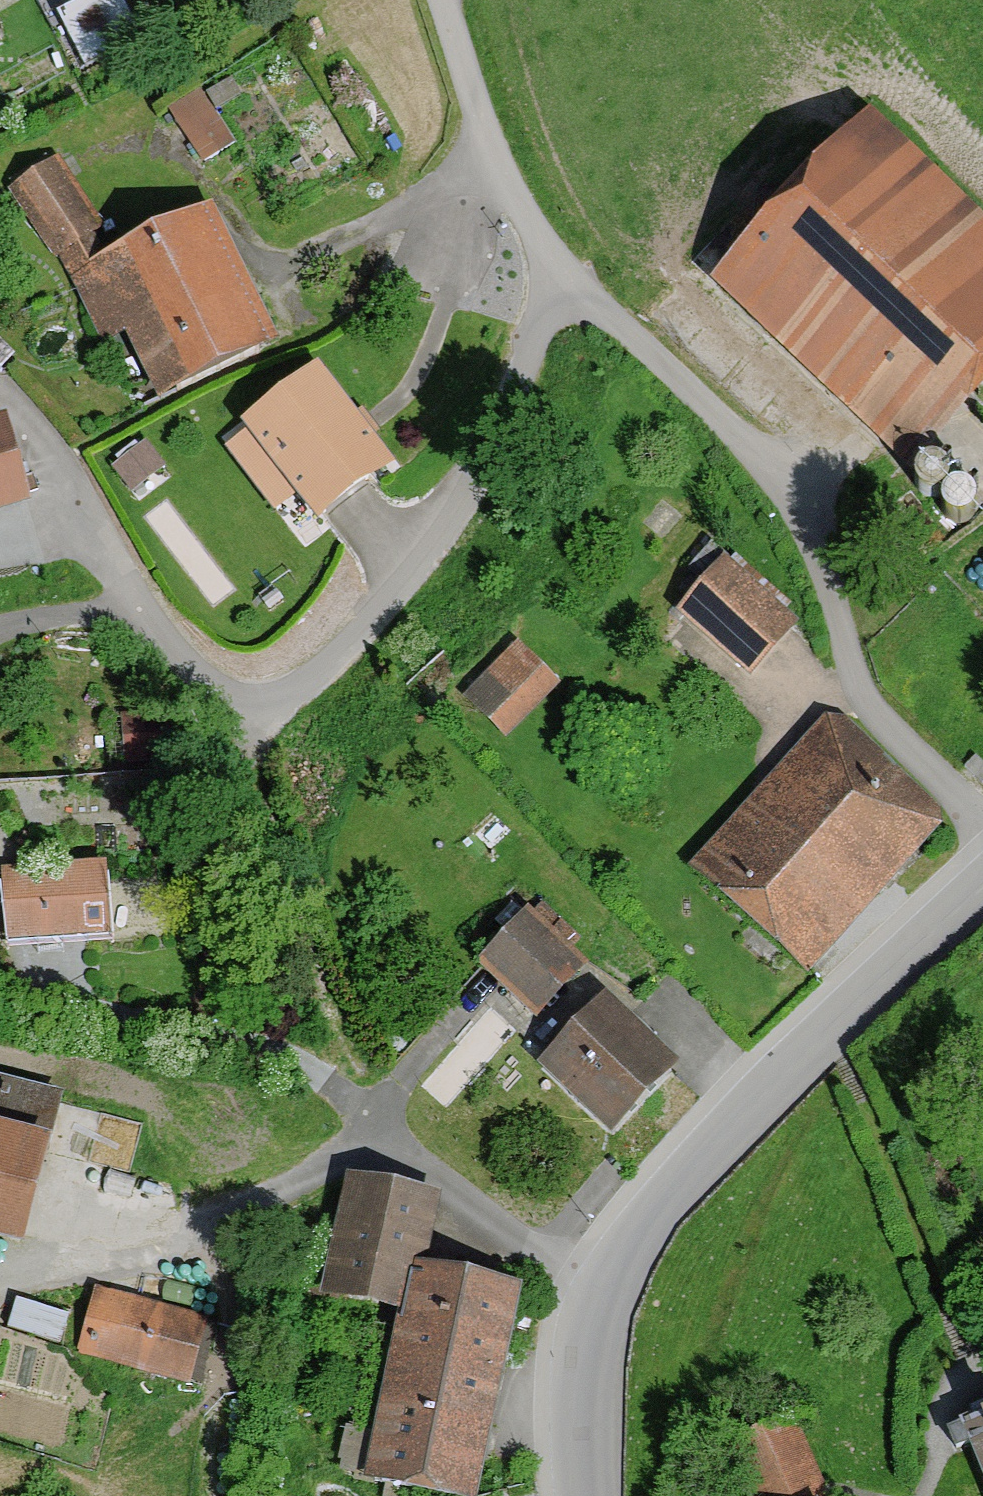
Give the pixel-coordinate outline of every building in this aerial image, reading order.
[(100,0),(86,0),(53,20),(78,61),(121,35),(100,0)] [(223,142),(193,97),(166,114),(196,159),(223,142)] [(875,117),(704,293),(905,487),(982,407),(982,222),(875,117)] [(7,199),(67,285),(101,356),(126,344),(156,407),(279,349),(215,216),(124,260),(58,164),(7,199)] [(318,361),(243,417),(249,426),(225,444),(274,509),(297,492),(315,517),(393,459),(318,361)] [(5,410),(0,411),(0,507),(31,498),(5,410)] [(145,440),(111,466),(131,491),(165,465),(145,440)] [(797,630),(725,568),(679,621),(751,684),(797,630)] [(555,692),(515,653),(459,708),(499,748),(555,692)] [(944,829),(826,725),(689,878),(807,983),(944,829)] [(0,873),(0,875),(3,946),(107,942),(104,869),(0,873)] [(590,975),(532,918),(476,974),(534,1031),(590,975)] [(682,1076),(606,1005),(541,1076),(617,1146),(682,1076)] [(0,1089),(0,1248),(29,1255),(67,1106),(0,1089)] [(347,1180),(319,1302),(404,1322),(366,1484),(417,1495),(479,1495),(525,1293),(425,1270),(440,1201),(347,1180)] [(200,1329),(91,1296),(71,1362),(180,1395),(200,1329)] [(64,1323),(14,1308),(5,1336),(56,1351),(64,1323)] [(960,1419),(982,1474),(982,1409),(960,1419)] [(799,1421),(740,1445),(761,1495),(790,1495),(825,1481),(799,1421)]
